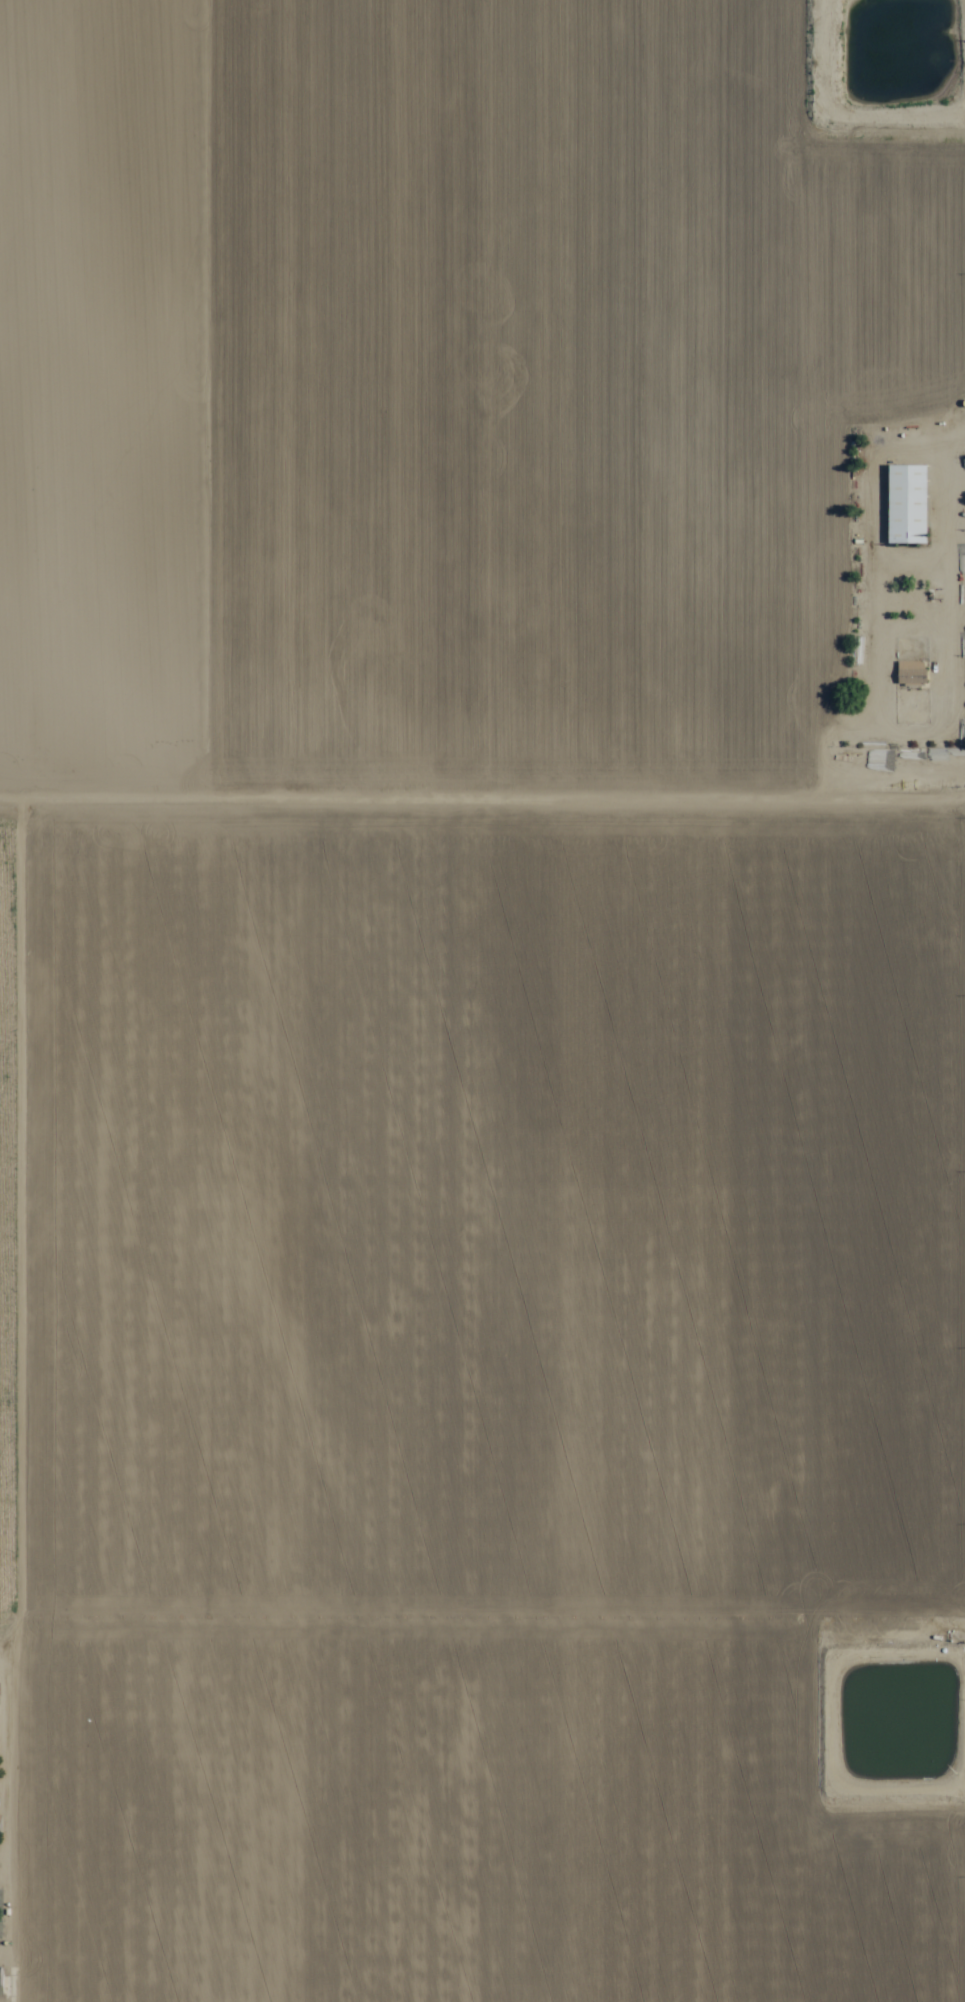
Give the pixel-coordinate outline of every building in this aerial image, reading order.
[(887,545),(925,545),(925,466),(887,466),(887,545)] [(925,689),(925,661),(897,661),(897,689),(925,689)]
